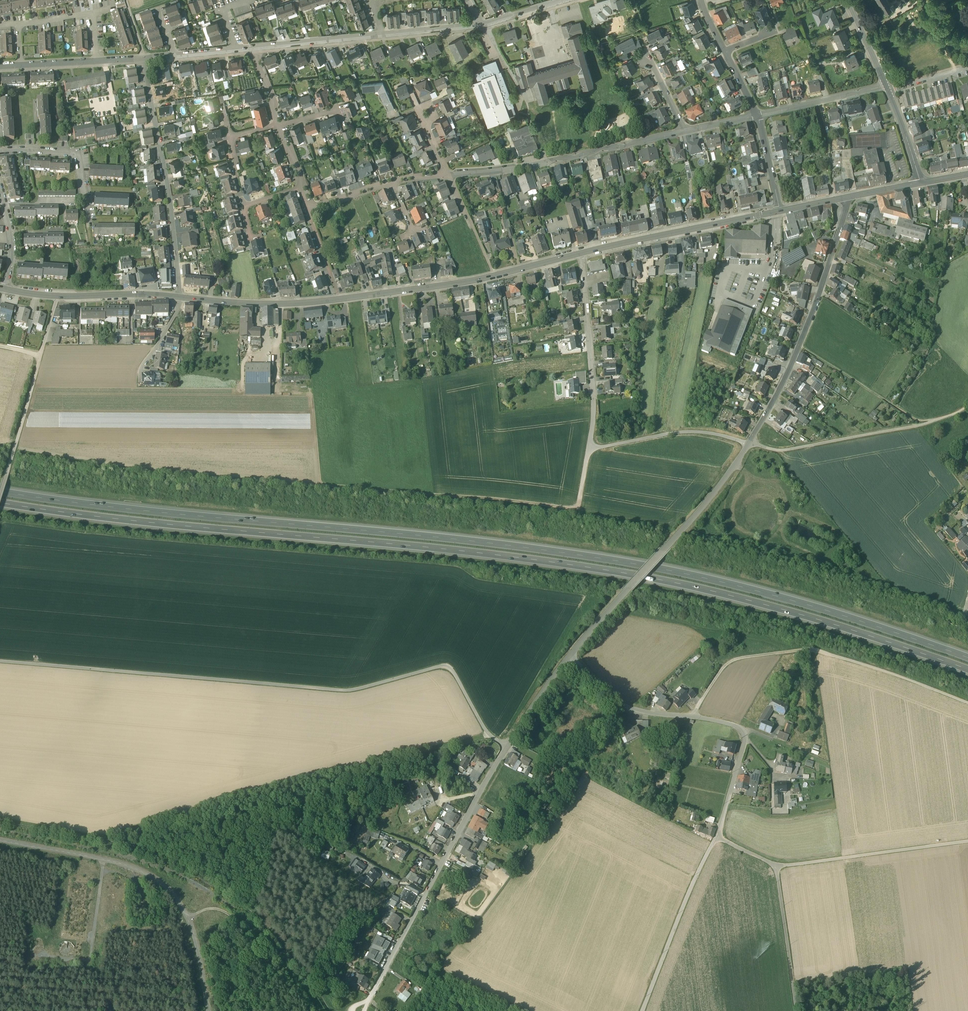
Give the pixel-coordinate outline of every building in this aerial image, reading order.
[(9,2),(11,13),(30,9),(29,3),(28,0),(16,0),(9,1),(9,2)] [(54,5),(54,0),(34,0),(35,2),(36,8),(36,9),(55,6),(54,5)] [(209,3),(209,0),(192,0),(189,1),(193,12),(210,6),(209,3)] [(302,10),(320,3),(330,0),(299,0),(301,4),(302,10)] [(352,11),(361,8),(359,0),(347,0),(351,12),(352,11)] [(491,12),(500,7),(496,0),(484,0),(491,12)] [(594,23),(601,21),(600,19),(604,18),(605,14),(606,13),(610,12),(611,8),(612,7),(610,0),(603,0),(597,2),(597,4),(595,4),(589,6),(594,23)] [(618,8),(625,6),(623,0),(610,0),(612,7),(616,6),(615,5),(617,4),(618,8)] [(884,10),(898,2),(899,4),(902,2),(901,0),(902,0),(897,0),(892,0),(889,2),(888,0),(878,0),(884,10)] [(259,18),(277,12),(275,7),(273,1),(255,7),(259,18)] [(293,1),(275,7),(277,12),(279,18),(297,12),(295,6),(293,1)] [(11,13),(9,2),(0,4),(0,16),(11,14),(11,13)] [(116,6),(118,12),(122,10),(126,9),(124,3),(116,6)] [(171,23),(172,24),(177,22),(183,20),(177,3),(171,4),(166,6),(171,23)] [(683,6),(686,14),(695,12),(694,9),(693,5),(693,6),(692,3),(688,4),(683,6)] [(755,10),(760,23),(770,19),(765,6),(755,10)] [(363,7),(361,8),(352,11),(359,29),(365,27),(369,25),(363,7)] [(614,13),(612,7),(611,8),(610,12),(606,13),(605,14),(604,18),(600,19),(601,21),(608,18),(607,15),(614,13)] [(726,18),(726,17),(725,14),(728,12),(726,9),(726,8),(722,10),(722,9),(716,13),(714,14),(715,16),(716,20),(717,19),(718,22),(722,20),(723,19),(726,18)] [(828,21),(831,28),(839,24),(832,9),(823,14),(821,9),(813,12),(817,21),(820,20),(821,23),(828,21)] [(111,14),(117,32),(128,28),(122,10),(118,12),(111,14)] [(145,34),(146,33),(156,30),(150,12),(139,16),(145,34)] [(683,18),(686,24),(688,23),(691,21),(689,16),(683,18)] [(237,23),(243,41),(254,37),(248,19),(245,20),(243,21),(240,22),(237,23)] [(691,27),(693,31),(701,27),(699,23),(698,20),(694,21),(693,20),(691,21),(688,23),(690,27),(691,27)] [(745,27),(747,34),(756,30),(753,20),(743,24),(745,27)] [(211,24),(206,26),(204,27),(203,27),(209,45),(213,44),(224,40),(217,22),(211,24)] [(566,37),(568,37),(578,33),(578,34),(583,32),(580,22),(572,24),(572,22),(561,25),(564,36),(566,36),(566,37)] [(175,29),(181,47),(192,43),(186,26),(185,26),(179,28),(175,29)] [(736,26),(731,28),(736,38),(742,35),(739,29),(737,26),(736,26)] [(134,47),(128,28),(117,32),(123,50),(134,47)] [(503,32),(506,42),(507,42),(506,41),(512,39),(512,40),(518,39),(515,28),(503,32)] [(731,41),(736,38),(731,28),(726,31),(731,41)] [(648,35),(652,42),(658,39),(660,38),(663,37),(662,37),(659,29),(648,35)] [(783,33),(786,42),(798,37),(795,29),(787,32),(783,33)] [(157,30),(156,30),(146,33),(151,50),(155,50),(163,47),(157,30)] [(692,36),(694,39),(695,38),(704,33),(703,30),(692,36)] [(833,35),(839,48),(850,43),(847,37),(847,38),(845,35),(846,35),(844,30),(836,34),(833,35)] [(75,33),(76,53),(88,52),(87,33),(84,33),(81,33),(78,33),(75,33)] [(593,85),(578,34),(578,33),(568,37),(575,60),(578,70),(583,88),(593,85)] [(695,38),(701,48),(710,44),(704,33),(695,38)] [(38,35),(39,55),(51,54),(50,35),(38,35)] [(1,57),(12,56),(11,37),(8,37),(5,37),(2,37),(0,37),(0,46),(1,57)] [(449,44),(457,59),(468,53),(460,38),(449,44)] [(624,49),(625,52),(630,50),(629,50),(636,47),(636,46),(634,41),(632,38),(619,44),(622,50),(624,49)] [(429,53),(431,56),(431,55),(438,52),(438,51),(440,50),(441,51),(441,50),(436,41),(432,43),(433,44),(430,45),(429,44),(426,46),(429,53)] [(411,55),(412,57),(419,54),(420,53),(419,52),(421,51),(422,52),(421,51),(418,43),(417,43),(414,45),(414,46),(411,47),(411,46),(407,48),(411,55)] [(391,53),(393,58),(394,58),(398,55),(399,57),(404,54),(399,45),(389,50),(391,53)] [(656,52),(659,58),(668,54),(667,53),(667,52),(667,50),(666,50),(663,45),(659,47),(654,49),(656,52)] [(347,51),(351,59),(362,54),(359,49),(358,46),(347,51)] [(374,59),(375,61),(383,57),(382,56),(385,55),(385,56),(381,46),(377,48),(377,49),(375,50),(374,50),(371,51),(374,59)] [(335,49),(327,52),(333,65),(341,61),(335,49)] [(314,58),(317,65),(325,61),(320,51),(312,55),(314,58)] [(738,55),(742,64),(753,60),(749,51),(738,55)] [(296,62),(298,66),(308,61),(306,56),(304,52),(294,56),(296,62)] [(285,57),(289,65),(292,72),(296,70),(294,64),(296,62),(294,56),(292,53),(285,57)] [(619,57),(622,61),(628,58),(626,53),(619,57)] [(850,66),(851,70),(859,66),(857,63),(858,63),(854,54),(844,59),(843,60),(843,61),(845,60),(848,67),(850,66)] [(265,58),(268,68),(273,66),(272,65),(274,65),(279,63),(276,55),(265,58)] [(241,59),(235,60),(237,71),(243,70),(242,66),(241,59)] [(713,67),(716,74),(723,70),(718,59),(710,62),(705,65),(706,65),(708,70),(713,67)] [(232,73),(237,71),(235,60),(229,62),(231,69),(231,73),(232,73)] [(566,74),(578,70),(575,60),(557,65),(560,75),(561,76),(566,74)] [(622,65),(627,75),(636,70),(631,60),(622,65)] [(848,71),(851,70),(850,66),(848,67),(845,60),(843,61),(848,71)] [(663,65),(667,74),(676,70),(671,61),(667,63),(663,65)] [(199,71),(203,74),(208,73),(207,67),(206,63),(204,63),(202,62),(201,64),(196,65),(197,71),(199,70),(199,71)] [(215,72),(216,77),(223,75),(222,70),(220,62),(213,64),(215,72)] [(488,126),(516,115),(501,76),(502,75),(501,71),(497,72),(493,62),(483,65),(485,70),(480,72),(479,70),(478,71),(478,73),(476,73),(478,80),(475,81),(475,82),(472,83),(473,83),(470,84),(471,85),(473,85),(488,126)] [(521,87),(530,84),(527,75),(534,73),(530,62),(524,64),(524,65),(522,66),(522,64),(515,66),(517,73),(516,73),(518,81),(519,80),(521,87)] [(180,69),(182,75),(192,73),(190,63),(180,66),(180,69)] [(557,65),(541,70),(544,81),(545,84),(556,81),(555,77),(560,75),(557,65)] [(127,71),(128,78),(137,76),(135,70),(127,71)] [(541,70),(534,73),(527,75),(530,84),(530,85),(533,84),(544,81),(541,70)] [(216,77),(215,72),(212,72),(214,81),(224,79),(223,78),(223,75),(216,77)] [(818,83),(819,85),(824,83),(819,72),(815,74),(818,81),(818,83)] [(570,85),(566,74),(561,76),(560,75),(555,77),(556,81),(558,88),(570,85)] [(31,82),(31,86),(54,85),(54,81),(54,75),(31,77),(31,82)] [(104,75),(84,79),(86,90),(106,86),(104,75)] [(138,84),(137,76),(128,78),(130,86),(134,85),(138,84)] [(405,81),(406,84),(410,83),(407,76),(400,77),(402,82),(405,81)] [(670,80),(675,89),(683,85),(680,80),(681,80),(679,76),(675,78),(670,80)] [(2,84),(2,88),(25,87),(25,83),(25,77),(2,78),(2,79),(2,84)] [(434,80),(438,89),(447,85),(445,80),(444,81),(442,77),(434,80)] [(643,92),(643,93),(653,88),(648,77),(642,80),(638,82),(642,91),(643,90),(644,91),(643,92)] [(66,93),(86,90),(84,79),(64,83),(66,93)] [(415,86),(419,96),(426,93),(425,91),(430,89),(426,79),(420,82),(421,83),(415,86)] [(176,80),(167,82),(168,88),(177,87),(176,80)] [(757,82),(759,92),(768,90),(766,80),(761,81),(757,82)] [(545,84),(544,81),(533,84),(539,102),(549,99),(545,84)] [(719,86),(722,92),(732,86),(729,81),(723,84),(719,86)] [(808,83),(810,93),(820,91),(819,85),(818,83),(813,84),(812,82),(808,83)] [(383,83),(362,85),(362,91),(379,89),(381,93),(380,94),(383,101),(385,104),(391,102),(389,98),(390,98),(388,94),(386,91),(383,83)] [(397,88),(401,98),(410,94),(405,84),(397,88)] [(951,84),(944,86),(947,98),(953,96),(954,96),(951,84)] [(340,89),(344,98),(350,95),(351,97),(354,96),(355,95),(354,94),(350,85),(340,89)] [(775,87),(778,100),(787,98),(785,89),(784,85),(780,86),(775,87)] [(792,89),(793,97),(798,96),(798,94),(801,93),(801,92),(799,85),(794,86),(793,88),(792,89)] [(735,92),(732,86),(722,92),(725,97),(729,95),(735,92)] [(941,99),(947,98),(944,86),(938,87),(941,99)] [(155,89),(156,98),(157,98),(157,97),(161,96),(166,95),(165,87),(155,89)] [(942,100),(941,99),(938,87),(932,89),(935,101),(942,100)] [(134,91),(136,98),(144,96),(143,89),(135,91),(134,91)] [(929,103),(935,101),(932,89),(926,91),(929,103)] [(251,100),(252,103),(258,102),(262,101),(261,97),(262,96),(257,91),(255,91),(246,93),(248,100),(251,100)] [(318,100),(320,105),(329,102),(326,95),(325,91),(324,91),(320,92),(318,92),(316,92),(316,94),(318,100)] [(678,96),(683,106),(693,101),(688,91),(683,93),(678,96)] [(930,103),(929,103),(926,91),(920,92),(923,105),(930,103)] [(917,106),(923,105),(920,92),(914,94),(917,105),(917,106)] [(648,97),(653,107),(661,103),(656,93),(649,96),(648,97)] [(911,107),(917,105),(914,94),(914,93),(908,95),(911,107)] [(284,109),(284,110),(287,109),(287,108),(293,106),(296,104),(294,100),(295,100),(293,97),(288,99),(287,94),(279,97),(283,109),(284,109)] [(300,98),(303,107),(313,103),(311,98),(310,95),(304,97),(304,96),(300,98)] [(905,109),(911,107),(908,95),(902,96),(905,109)] [(146,104),(144,96),(136,98),(137,106),(138,106),(146,104)] [(210,105),(211,110),(220,108),(218,101),(217,98),(209,100),(210,105)] [(439,102),(443,111),(451,108),(449,102),(448,98),(443,100),(439,102)] [(40,120),(41,139),(50,139),(49,119),(48,119),(47,99),(37,100),(38,120),(40,120)] [(741,106),(739,103),(737,99),(735,100),(729,104),(729,105),(729,106),(730,109),(732,110),(732,111),(741,106)] [(3,122),(4,141),(14,141),(13,121),(11,121),(11,101),(1,101),(2,122),(3,122)] [(391,102),(385,104),(388,111),(394,108),(391,101),(391,102)] [(849,113),(851,114),(859,112),(861,110),(860,107),(861,105),(859,104),(858,101),(847,103),(847,104),(849,113)] [(728,103),(726,104),(724,105),(728,113),(732,111),(732,110),(730,109),(729,106),(729,105),(729,104),(728,103)] [(346,106),(349,115),(357,112),(354,104),(346,106)] [(469,114),(474,112),(470,104),(465,106),(469,114)] [(687,119),(694,121),(696,117),(702,113),(698,105),(686,112),(688,117),(687,119)] [(952,114),(961,111),(959,105),(950,108),(951,113),(952,114)] [(159,107),(161,117),(162,116),(166,115),(171,114),(171,113),(170,106),(160,108),(160,107),(159,107)] [(254,109),(256,116),(267,114),(265,106),(260,108),(254,109)] [(707,110),(710,116),(715,113),(712,107),(707,110)] [(867,112),(870,119),(872,125),(879,122),(880,122),(878,114),(878,113),(876,108),(871,110),(871,111),(867,112)] [(657,118),(661,126),(669,122),(665,114),(666,113),(664,109),(656,113),(652,115),(652,116),(654,120),(657,118)] [(828,111),(830,120),(836,119),(839,119),(839,115),(837,109),(828,111)] [(135,112),(137,119),(145,117),(144,110),(139,111),(135,112)] [(205,117),(206,121),(209,122),(210,125),(217,124),(220,123),(217,114),(205,117)] [(269,122),(267,114),(256,116),(256,118),(258,124),(263,123),(269,122)] [(404,130),(404,131),(409,128),(417,125),(415,122),(416,121),(414,117),(413,117),(412,114),(403,118),(400,120),(404,130)] [(434,122),(438,129),(449,124),(446,117),(446,116),(434,122)] [(147,125),(145,117),(137,119),(138,127),(142,126),(147,125)] [(334,117),(327,119),(332,131),(338,129),(338,127),(336,122),(334,117)] [(325,134),(332,131),(327,119),(321,122),(323,127),(325,132),(325,134)] [(308,133),(308,134),(311,133),(318,130),(314,122),(305,125),(308,133)] [(770,125),(772,135),(778,134),(783,133),(782,127),(781,122),(770,125)] [(873,128),(874,132),(881,130),(879,122),(872,125),(873,128)] [(359,136),(361,136),(370,133),(368,126),(367,126),(365,123),(356,127),(359,136)] [(180,134),(179,126),(175,127),(174,124),(165,126),(165,125),(164,126),(166,135),(166,134),(170,134),(170,133),(175,132),(176,135),(178,135),(180,134)] [(450,124),(449,124),(438,129),(440,134),(448,131),(452,129),(452,128),(451,128),(451,129),(450,127),(450,125),(450,124)] [(744,137),(745,137),(752,136),(751,131),(752,131),(751,124),(742,126),(742,127),(739,128),(739,130),(740,136),(744,135),(744,137)] [(75,140),(95,137),(94,130),(93,125),(73,129),(75,140)] [(510,132),(516,130),(515,125),(507,128),(509,133),(510,133),(510,132)] [(510,133),(519,157),(538,150),(534,140),(532,140),(531,137),(532,135),(528,125),(516,130),(510,132),(510,133)] [(922,135),(921,134),(918,125),(909,128),(913,138),(921,135),(922,135)] [(114,126),(94,130),(95,137),(96,141),(116,137),(114,126)] [(295,141),(296,142),(298,141),(299,139),(303,138),(302,134),(299,127),(295,129),(293,128),(291,129),(291,130),(295,141)] [(210,141),(214,140),(222,138),(220,129),(208,132),(210,141)] [(342,132),(345,139),(351,136),(349,129),(342,132)] [(142,132),(144,139),(152,137),(151,130),(143,132),(142,132)] [(411,134),(410,135),(410,136),(414,143),(423,139),(420,130),(411,134)] [(921,135),(922,138),(929,136),(933,135),(933,130),(926,132),(925,133),(921,134),(922,135),(921,135)] [(308,133),(305,134),(308,141),(308,142),(314,140),(311,133),(308,134),(308,133)] [(267,143),(268,146),(269,145),(276,143),(273,136),(268,137),(267,134),(264,135),(265,138),(263,139),(264,144),(265,143),(267,143)] [(706,137),(708,149),(709,149),(708,147),(720,144),(720,146),(721,146),(719,139),(719,135),(710,137),(710,136),(706,137)] [(154,145),(152,137),(144,139),(145,147),(146,147),(154,145)] [(445,145),(446,149),(456,145),(456,144),(455,145),(453,142),(454,142),(454,141),(453,138),(453,137),(448,140),(444,141),(445,145)] [(239,146),(240,152),(241,152),(246,150),(251,149),(248,139),(245,139),(241,140),(238,141),(239,146)] [(418,152),(422,150),(427,148),(423,139),(414,143),(416,148),(418,152)] [(785,139),(780,140),(776,141),(774,141),(776,152),(782,150),(786,150),(787,149),(785,139)] [(694,150),(695,154),(702,152),(700,144),(699,140),(687,143),(689,151),(694,150)] [(916,145),(919,153),(929,150),(926,142),(923,143),(922,143),(916,145)] [(167,144),(168,153),(169,153),(173,152),(173,151),(178,150),(177,143),(167,144)] [(217,157),(218,158),(220,158),(220,156),(226,155),(224,149),(225,149),(224,144),(216,147),(213,147),(213,148),(214,152),(213,152),(214,158),(217,157)] [(747,156),(751,155),(757,154),(755,144),(745,146),(746,152),(746,153),(747,156)] [(459,151),(456,145),(446,149),(448,152),(450,155),(459,151)] [(672,154),(674,162),(685,160),(683,151),(680,152),(678,145),(669,147),(671,154),(672,154)] [(476,152),(481,163),(491,159),(492,161),(498,158),(494,150),(491,151),(489,147),(476,152)] [(270,151),(273,161),(276,160),(277,161),(278,161),(279,160),(280,159),(283,158),(280,148),(275,150),(270,151)] [(639,153),(642,164),(649,162),(649,160),(657,158),(658,160),(656,149),(639,153)] [(842,161),(851,161),(851,159),(851,150),(842,151),(842,161)] [(851,159),(864,156),(863,154),(868,153),(867,150),(851,150),(851,159)] [(876,151),(868,153),(863,154),(864,156),(867,167),(871,166),(871,168),(879,166),(876,151)] [(967,159),(966,155),(962,156),(961,151),(958,152),(960,160),(967,159)] [(144,158),(144,163),(154,162),(154,152),(144,153),(144,154),(144,158)] [(424,161),(426,165),(432,162),(433,162),(430,153),(426,155),(422,157),(424,161)] [(630,166),(630,168),(633,167),(634,167),(633,163),(631,156),(630,156),(630,154),(621,156),(623,167),(630,166)] [(393,159),(396,168),(405,165),(404,162),(402,156),(393,159)] [(604,159),(607,173),(618,170),(615,157),(604,159)] [(960,160),(956,161),(958,169),(967,168),(967,167),(967,160),(967,159),(960,160)] [(10,194),(11,200),(20,199),(20,192),(19,192),(18,186),(17,186),(16,179),(15,179),(15,173),(14,173),(13,166),(12,166),(11,160),(2,161),(3,168),(4,167),(4,174),(5,174),(6,181),(7,180),(8,187),(9,187),(9,194),(10,194)] [(947,171),(958,169),(956,161),(956,160),(948,162),(945,162),(947,171)] [(49,173),(70,173),(70,169),(70,164),(50,163),(50,161),(30,161),(30,166),(30,170),(49,171),(49,173)] [(170,162),(172,171),(180,169),(178,161),(170,162)] [(591,175),(592,181),(598,179),(598,177),(602,177),(600,170),(599,170),(597,161),(587,163),(589,171),(591,170),(592,175),(591,175)] [(853,177),(873,172),(872,169),(867,171),(852,174),(851,170),(851,161),(842,161),(842,169),(844,169),(845,172),(840,173),(841,179),(846,178),(848,189),(855,187),(855,184),(853,177)] [(779,164),(782,176),(783,176),(791,174),(788,162),(784,163),(779,164)] [(361,179),(367,177),(366,174),(367,174),(368,174),(369,174),(372,173),(369,163),(366,164),(365,166),(361,168),(361,167),(359,168),(357,169),(358,173),(359,175),(360,179),(361,179)] [(378,166),(381,174),(389,171),(388,169),(386,163),(378,166)] [(217,166),(218,173),(230,170),(229,164),(228,164),(219,166),(217,166)] [(571,166),(573,175),(583,173),(581,164),(571,166)] [(931,175),(941,173),(940,164),(935,165),(933,165),(929,166),(931,175)] [(89,178),(123,180),(123,169),(89,167),(89,178)] [(277,175),(278,178),(288,174),(286,168),(283,170),(277,172),(276,169),(273,170),(274,170),(275,175),(276,175),(277,175)] [(555,170),(558,183),(568,181),(565,168),(555,170)] [(764,174),(763,168),(750,171),(752,176),(757,175),(764,174)] [(147,170),(148,177),(159,176),(158,169),(153,169),(147,170)] [(232,176),(230,170),(218,173),(220,179),(229,176),(232,176)] [(351,172),(344,174),(349,185),(355,183),(353,176),(351,172)] [(540,182),(541,186),(551,183),(547,173),(538,177),(540,182)] [(290,180),(288,174),(278,178),(279,181),(278,181),(278,182),(280,187),(282,186),(281,183),(287,181),(290,180)] [(342,188),(349,185),(344,174),(339,176),(340,177),(339,177),(338,176),(338,177),(340,182),(342,188)] [(874,177),(871,177),(872,181),(869,182),(870,187),(886,184),(884,175),(884,174),(874,177)] [(160,183),(159,176),(148,177),(148,183),(148,184),(154,183),(160,183)] [(519,180),(524,193),(535,189),(530,176),(519,180)] [(501,182),(506,196),(517,192),(512,178),(501,182)] [(750,180),(751,188),(758,186),(757,178),(752,179),(750,180)] [(846,178),(841,179),(842,183),(834,184),(835,193),(849,191),(848,189),(846,178)] [(173,181),(175,190),(184,188),(182,179),(178,180),(173,181)] [(802,182),(805,199),(815,197),(829,195),(827,185),(821,186),(821,187),(820,188),(819,187),(813,188),(812,180),(802,182)] [(223,184),(224,190),(236,187),(234,181),(230,182),(223,184)] [(247,192),(248,195),(258,193),(257,189),(258,189),(257,184),(256,185),(255,181),(245,184),(245,186),(245,187),(246,192),(247,192)] [(333,181),(328,183),(327,183),(328,185),(325,186),(327,191),(327,193),(333,191),(333,189),(334,189),(334,190),(336,189),(334,183),(333,181)] [(479,191),(481,195),(485,193),(487,197),(489,197),(491,197),(493,196),(494,195),(495,193),(493,190),(494,190),(491,184),(490,181),(486,183),(486,182),(476,186),(478,190),(479,191)] [(496,189),(497,191),(500,190),(498,181),(491,184),(494,190),(496,189)] [(743,198),(747,197),(746,189),(744,181),(738,182),(738,181),(734,182),(736,190),(737,190),(739,189),(740,191),(737,192),(739,197),(743,196),(743,198)] [(436,186),(439,193),(447,189),(444,183),(440,185),(436,186)] [(311,186),(315,197),(322,195),(320,190),(318,184),(317,184),(311,186)] [(717,189),(719,197),(722,196),(726,196),(725,193),(729,192),(728,186),(723,187),(724,188),(718,190),(718,188),(717,189)] [(237,193),(236,187),(224,190),(226,196),(232,194),(237,193)] [(929,198),(930,197),(933,197),(938,196),(936,187),(927,189),(929,198)] [(402,192),(406,201),(414,198),(410,189),(410,188),(407,190),(402,192)] [(447,189),(439,193),(442,199),(447,197),(450,196),(447,189)] [(152,192),(153,198),(153,202),(162,201),(161,190),(156,191),(152,191),(152,192)] [(700,192),(704,210),(709,209),(707,201),(707,202),(706,200),(712,199),(710,190),(700,192)] [(758,204),(758,205),(766,203),(763,191),(756,193),(756,195),(758,204)] [(902,204),(902,205),(908,204),(907,199),(905,200),(904,191),(894,192),(895,199),(895,202),(901,201),(902,204)] [(386,192),(379,195),(382,202),(384,202),(387,203),(388,205),(394,202),(390,194),(386,192)] [(913,194),(915,206),(917,206),(922,205),(924,204),(923,200),(922,192),(913,194)] [(889,209),(887,201),(886,201),(886,198),(885,194),(876,196),(881,213),(884,213),(884,214),(891,216),(892,216),(893,210),(889,209)] [(94,207),(128,209),(128,197),(95,195),(94,207)] [(285,199),(287,204),(297,200),(295,195),(290,197),(288,198),(285,199)] [(756,195),(747,197),(749,206),(758,204),(756,195)] [(723,203),(722,196),(719,197),(716,197),(717,204),(720,204),(722,211),(729,210),(727,202),(723,203)] [(178,198),(179,208),(189,207),(188,197),(178,198)] [(739,199),(741,207),(748,206),(749,206),(747,197),(743,198),(739,198),(739,199)] [(942,211),(946,212),(946,209),(949,209),(950,205),(950,200),(947,200),(947,199),(942,199),(941,204),(941,211),(942,211)] [(224,203),(225,209),(237,206),(235,200),(234,200),(227,202),(224,203)] [(297,200),(287,204),(289,204),(290,209),(299,206),(297,200)] [(582,229),(580,220),(577,210),(581,209),(579,200),(566,204),(574,231),(582,229)] [(459,214),(456,207),(453,201),(450,202),(445,204),(448,211),(451,217),(456,215),(459,214)] [(899,218),(911,222),(911,219),(908,204),(902,205),(903,213),(893,210),(892,216),(897,218),(899,218)] [(653,222),(654,227),(662,226),(661,220),(662,220),(661,214),(659,205),(659,207),(656,207),(657,213),(652,214),(653,218),(652,218),(653,222)] [(238,212),(237,206),(225,209),(227,215),(229,214),(237,212),(238,212)] [(290,209),(292,215),(301,212),(299,206),(290,209)] [(823,219),(827,219),(831,218),(831,206),(823,207),(823,213),(821,214),(821,215),(821,220),(823,220),(823,219)] [(856,217),(858,218),(859,215),(866,216),(868,208),(858,206),(857,210),(855,209),(854,216),(856,217)] [(15,219),(35,219),(35,217),(57,217),(57,207),(34,207),(34,209),(14,209),(15,219)] [(257,210),(261,222),(269,219),(267,210),(265,207),(257,210)] [(687,213),(689,222),(697,220),(695,211),(694,211),(694,208),(693,207),(692,208),(686,210),(687,213)] [(153,209),(155,223),(164,222),(163,208),(157,209),(153,209)] [(583,208),(581,209),(577,210),(580,220),(586,218),(583,208)] [(817,219),(817,221),(821,220),(821,215),(819,215),(817,208),(807,210),(809,219),(817,217),(818,219),(817,219)] [(411,213),(416,225),(420,223),(426,220),(421,209),(416,211),(411,213)] [(609,221),(617,220),(615,209),(607,210),(609,221)] [(66,223),(78,223),(78,212),(66,212),(66,223)] [(301,212),(292,215),(294,220),(303,217),(301,212)] [(389,216),(393,224),(401,221),(399,218),(400,218),(399,215),(398,215),(397,212),(393,214),(389,216)] [(802,212),(793,215),(798,231),(800,230),(800,229),(801,229),(807,227),(805,220),(804,220),(802,212)] [(181,216),(182,227),(193,225),(192,214),(186,215),(181,216)] [(669,218),(671,225),(682,223),(680,215),(669,218)] [(799,235),(798,231),(793,215),(786,217),(788,225),(786,226),(787,232),(785,232),(787,238),(799,235)] [(855,220),(856,217),(854,216),(849,215),(846,222),(854,224),(855,220)] [(951,225),(961,226),(961,229),(966,230),(967,216),(961,215),(961,217),(956,216),(952,215),(951,225)] [(890,219),(883,217),(883,218),(896,221),(895,226),(897,226),(899,218),(897,218),(892,216),(891,216),(890,219)] [(305,223),(303,217),(294,220),(296,226),(295,226),(296,227),(300,225),(305,223)] [(228,221),(230,227),(241,224),(240,218),(239,218),(230,220),(228,221)] [(896,230),(895,234),(900,236),(919,241),(922,229),(912,226),(913,222),(911,222),(899,218),(897,226),(896,230)] [(480,232),(481,231),(487,230),(489,229),(487,221),(478,224),(480,232)] [(641,222),(636,223),(638,233),(648,230),(645,221),(641,222)] [(630,235),(638,233),(636,223),(634,223),(634,224),(628,226),(630,235)] [(869,231),(884,237),(886,232),(887,230),(877,226),(878,225),(872,223),(869,231)] [(243,230),(241,224),(230,227),(231,233),(235,232),(240,230),(243,230)] [(93,237),(114,237),(114,226),(93,226),(93,237)] [(134,226),(114,226),(114,237),(134,237),(134,226)] [(599,229),(601,239),(616,236),(614,226),(599,229)] [(621,227),(622,236),(630,235),(628,226),(621,227)] [(737,253),(765,255),(766,233),(768,233),(769,227),(758,226),(758,228),(753,227),(753,229),(750,229),(750,232),(725,231),(724,253),(737,253)] [(828,226),(822,229),(825,235),(832,231),(828,226)] [(430,241),(431,242),(438,239),(434,229),(426,233),(427,235),(430,241)] [(890,233),(886,232),(884,237),(888,238),(894,239),(895,236),(894,236),(895,234),(896,230),(891,229),(890,233)] [(922,229),(919,241),(924,242),(926,235),(927,230),(922,229)] [(156,236),(156,241),(166,240),(165,230),(161,231),(157,231),(158,236),(156,236)] [(485,244),(490,242),(489,239),(487,230),(481,231),(483,240),(484,240),(485,244)] [(286,233),(289,242),(296,240),(293,231),(286,233)] [(555,248),(555,249),(560,247),(560,248),(565,247),(565,246),(570,245),(570,244),(571,244),(569,237),(568,237),(567,232),(566,233),(566,232),(561,233),(561,234),(558,235),(557,234),(552,235),(552,236),(551,236),(553,241),(552,241),(554,248),(555,248)] [(575,236),(578,246),(588,243),(585,233),(584,233),(581,234),(575,236)] [(182,236),(184,249),(194,247),(193,240),(195,240),(195,235),(195,234),(191,235),(187,236),(182,237),(182,236)] [(24,246),(43,246),(43,245),(63,245),(63,235),(43,235),(43,237),(24,237),(24,246)] [(300,239),(303,247),(305,252),(306,255),(315,251),(309,235),(304,237),(300,239)] [(413,239),(416,247),(424,244),(425,244),(422,237),(421,235),(413,239)] [(231,239),(232,245),(244,242),(242,236),(233,239),(231,239)] [(531,240),(537,256),(548,252),(542,236),(531,240)] [(699,244),(700,249),(712,247),(710,237),(701,239),(702,244),(699,244)] [(508,239),(495,243),(491,244),(493,255),(501,253),(500,250),(510,248),(508,239)] [(681,242),(683,251),(688,250),(693,249),(692,245),(691,239),(688,240),(688,239),(684,240),(684,241),(681,242)] [(253,250),(255,256),(264,254),(263,251),(261,241),(252,244),(253,250)] [(851,244),(847,243),(844,241),(840,252),(847,255),(851,244)] [(245,248),(244,242),(232,245),(234,251),(236,251),(243,249),(245,248)] [(397,245),(400,253),(409,250),(406,244),(405,242),(397,245)] [(409,250),(410,252),(414,250),(411,242),(406,244),(409,250)] [(816,253),(825,256),(828,246),(819,243),(816,253)] [(864,245),(862,248),(871,251),(874,246),(865,243),(864,245)] [(516,245),(519,256),(525,254),(522,244),(516,245)] [(651,249),(653,259),(660,258),(660,257),(662,256),(661,247),(651,249)] [(668,248),(669,260),(674,260),(674,256),(676,256),(676,247),(668,248)] [(795,251),(788,255),(782,259),(786,267),(804,257),(800,249),(795,251)] [(159,257),(160,263),(164,262),(169,262),(167,250),(160,250),(158,251),(159,252),(159,257)] [(633,252),(635,262),(638,262),(648,260),(645,250),(633,252)] [(842,261),(844,262),(845,258),(847,255),(840,252),(838,259),(842,261)] [(376,267),(382,265),(390,263),(389,256),(387,255),(373,260),(376,267)] [(614,257),(616,265),(620,264),(626,263),(624,255),(614,257)] [(313,272),(321,269),(317,257),(305,262),(309,273),(309,274),(313,272)] [(119,262),(120,271),(132,269),(130,260),(126,261),(125,258),(121,259),(121,262),(119,262)] [(895,262),(887,258),(885,263),(892,266),(895,262)] [(363,264),(366,271),(370,269),(376,267),(373,260),(363,264)] [(674,260),(669,260),(666,260),(666,271),(665,272),(665,275),(676,274),(676,271),(678,271),(678,264),(674,264),(674,260)] [(42,278),(66,280),(67,268),(59,268),(58,269),(42,268),(42,266),(43,262),(40,262),(39,268),(39,269),(26,268),(26,267),(17,266),(17,278),(42,280),(42,278)] [(590,265),(592,274),(605,271),(604,266),(603,267),(602,265),(602,262),(599,263),(599,262),(598,263),(590,265)] [(392,277),(390,263),(382,265),(384,278),(392,277)] [(590,274),(592,274),(590,265),(598,263),(588,265),(590,274)] [(348,270),(349,274),(351,279),(356,277),(355,276),(363,273),(359,264),(355,266),(355,267),(348,270)] [(611,267),(614,281),(624,279),(620,264),(616,265),(616,266),(611,267)] [(831,274),(838,276),(838,274),(840,268),(833,266),(831,274)] [(397,270),(400,276),(406,273),(403,267),(397,270)] [(412,269),(414,281),(431,279),(429,267),(429,268),(425,268),(417,269),(417,270),(413,270),(413,269),(412,269)] [(804,279),(815,283),(819,271),(812,268),(810,267),(809,269),(807,276),(805,275),(804,279)] [(853,275),(858,277),(861,270),(856,267),(853,275)] [(453,276),(452,270),(451,268),(447,269),(440,270),(441,278),(453,276)] [(371,281),(372,288),(382,286),(381,279),(375,280),(372,271),(370,269),(366,271),(370,281),(371,281)] [(564,280),(564,283),(576,280),(574,269),(562,271),(564,280)] [(152,270),(146,271),(148,284),(154,283),(154,281),(153,272),(152,270)] [(545,282),(546,284),(547,290),(548,290),(550,289),(552,289),(550,280),(548,272),(548,270),(544,271),(545,277),(546,282),(545,282)] [(148,284),(146,271),(139,272),(139,274),(141,282),(141,285),(148,284)] [(555,271),(548,272),(550,280),(554,279),(557,278),(555,271)] [(313,275),(315,281),(323,278),(321,273),(314,275),(313,275)] [(353,285),(351,279),(349,274),(342,277),(343,281),(346,288),(353,285)] [(848,284),(854,288),(855,285),(856,286),(857,283),(846,277),(845,278),(838,274),(838,276),(837,278),(841,280),(848,284)] [(527,285),(528,287),(530,286),(536,284),(534,276),(525,278),(527,285)] [(184,286),(199,288),(200,279),(200,277),(196,277),(196,278),(192,278),(188,277),(184,277),(184,286)] [(226,285),(224,278),(217,280),(219,287),(226,285)] [(323,278),(315,281),(318,287),(319,290),(328,287),(324,278),(323,278)] [(209,279),(200,279),(199,288),(209,289),(209,279)] [(695,289),(695,287),(688,287),(688,279),(687,279),(687,289),(695,289)] [(827,286),(833,290),(835,291),(838,287),(839,285),(831,280),(827,286)] [(267,292),(268,296),(276,294),(274,289),(272,282),(265,284),(266,288),(265,289),(266,292),(267,292)] [(631,297),(631,288),(631,282),(623,282),(623,297),(631,297)] [(511,298),(514,298),(514,295),(520,294),(519,290),(521,290),(520,285),(518,286),(518,285),(516,286),(515,285),(511,286),(511,287),(509,288),(507,288),(508,292),(510,292),(511,298)] [(797,299),(806,301),(808,294),(807,294),(808,289),(809,289),(809,288),(802,287),(800,286),(797,285),(796,286),(790,286),(791,292),(798,291),(798,293),(798,295),(797,299)] [(593,287),(594,297),(602,296),(604,296),(604,292),(602,292),(602,287),(598,287),(593,287)] [(841,294),(844,296),(847,298),(849,294),(844,290),(838,287),(835,291),(841,294)] [(287,297),(287,288),(278,289),(280,297),(287,297)] [(287,288),(287,297),(296,296),(295,288),(289,288),(287,288)] [(468,288),(459,289),(459,293),(459,294),(460,297),(469,296),(468,288)] [(452,298),(460,297),(459,294),(459,293),(459,289),(451,290),(452,298)] [(487,293),(489,302),(492,301),(496,300),(501,299),(499,290),(487,293)] [(841,294),(835,291),(833,290),(829,296),(840,303),(842,299),(838,298),(841,294)] [(569,305),(574,304),(577,304),(576,300),(577,300),(576,294),(569,295),(567,295),(568,298),(569,305)] [(806,301),(797,299),(796,301),(799,302),(798,307),(804,310),(806,301)] [(735,356),(752,313),(747,311),(746,308),(724,300),(710,335),(706,345),(711,347),(735,356)] [(613,311),(613,318),(619,318),(618,311),(619,310),(619,303),(619,302),(615,302),(615,304),(603,305),(603,312),(612,311),(613,311)] [(0,311),(0,314),(6,316),(5,320),(10,321),(12,313),(13,308),(14,307),(9,306),(9,307),(2,305),(0,311)] [(188,318),(193,318),(193,305),(184,305),(184,317),(188,318)] [(844,310),(849,313),(852,308),(847,305),(844,310)] [(440,307),(441,317),(453,315),(452,306),(440,307)] [(303,309),(305,318),(323,316),(322,307),(303,309)] [(209,308),(208,315),(211,315),(216,316),(216,313),(217,308),(209,308)] [(252,319),(252,312),(252,308),(241,308),(241,318),(252,319)] [(263,309),(263,319),(273,319),(273,311),(273,308),(263,309)] [(423,325),(424,325),(434,324),(434,323),(433,320),(432,309),(432,308),(421,310),(422,310),(424,325),(423,325)] [(26,324),(27,324),(28,320),(30,311),(19,309),(17,317),(16,321),(17,321),(26,324)] [(405,321),(410,320),(415,320),(416,319),(414,311),(404,312),(405,321)] [(37,325),(43,327),(46,315),(35,313),(33,322),(32,324),(33,324),(37,325)] [(385,313),(377,314),(378,325),(387,323),(387,319),(386,313),(385,313)] [(789,322),(796,325),(800,316),(792,313),(791,317),(790,318),(789,322)] [(369,326),(378,325),(377,314),(368,315),(367,315),(368,322),(369,326)] [(460,316),(462,325),(476,323),(475,314),(460,316)] [(781,319),(789,322),(790,318),(786,317),(787,315),(783,314),(781,319)] [(336,327),(336,328),(341,327),(340,319),(336,319),(335,317),(328,318),(329,328),(336,327)] [(241,337),(252,337),(253,329),(252,329),(252,319),(241,318),(241,337)] [(210,328),(218,329),(219,324),(219,320),(216,320),(211,319),(210,328)] [(273,327),(273,319),(263,319),(263,327),(273,327)] [(569,330),(570,333),(578,332),(576,322),(570,323),(568,324),(569,330)] [(53,338),(59,340),(60,336),(67,336),(67,338),(72,338),(72,331),(60,331),(60,328),(56,328),(56,332),(55,335),(54,334),(53,338)] [(261,329),(253,329),(252,337),(261,338),(261,329)] [(602,332),(602,341),(610,340),(609,329),(606,329),(605,329),(601,329),(601,332),(602,332)] [(782,338),(790,341),(793,332),(786,329),(782,338)] [(140,332),(140,341),(141,341),(147,341),(152,341),(154,341),(154,331),(140,332)] [(709,353),(711,347),(706,345),(710,335),(705,333),(703,339),(705,340),(702,345),(703,346),(701,350),(709,353)] [(165,345),(171,346),(172,343),(174,336),(167,334),(165,345)] [(287,335),(288,346),(297,345),(301,345),(300,334),(287,335)] [(571,346),(571,351),(580,349),(578,338),(576,339),(570,340),(571,346)] [(775,358),(775,357),(778,348),(777,347),(774,346),(772,351),(769,350),(767,355),(775,358)] [(602,349),(603,360),(612,359),(611,348),(602,349)] [(778,358),(782,360),(786,351),(778,348),(775,357),(778,358)] [(155,360),(155,362),(164,363),(165,357),(166,357),(162,356),(157,355),(156,360),(155,360)] [(796,363),(803,366),(804,366),(805,362),(807,358),(800,355),(796,363)] [(163,370),(164,363),(155,362),(154,363),(155,363),(154,368),(154,369),(158,369),(163,370)] [(810,365),(805,362),(804,366),(803,366),(802,368),(809,373),(810,371),(811,372),(813,367),(810,365)] [(246,385),(271,385),(271,378),(271,365),(246,365),(246,380),(246,385)] [(604,366),(604,377),(616,376),(615,366),(615,365),(610,366),(604,366)] [(765,377),(773,381),(776,372),(768,369),(767,373),(765,377)] [(585,379),(585,372),(576,373),(576,381),(578,381),(578,382),(580,381),(580,380),(585,379)] [(795,380),(793,382),(800,387),(802,384),(806,378),(799,374),(797,377),(795,376),(793,378),(795,380)] [(570,391),(570,394),(572,394),(579,394),(579,390),(578,390),(578,385),(578,382),(578,381),(576,381),(569,382),(569,385),(568,385),(568,391),(570,391)] [(794,395),(800,387),(793,382),(787,390),(794,395)] [(756,393),(764,397),(768,387),(760,383),(758,387),(759,388),(756,393)] [(814,391),(819,385),(815,383),(811,388),(814,391)] [(606,393),(615,393),(614,387),(614,384),(611,384),(607,385),(605,385),(606,393)] [(270,395),(271,385),(246,385),(245,395),(270,395)] [(813,396),(808,393),(803,389),(801,392),(806,396),(803,400),(808,404),(813,396)] [(785,407),(794,414),(794,413),(799,408),(790,401),(785,407)] [(746,411),(754,415),(758,407),(751,403),(746,411)] [(804,412),(799,408),(794,413),(797,416),(795,419),(798,421),(803,424),(806,420),(807,419),(801,415),(804,412)] [(780,413),(777,418),(783,423),(786,425),(790,420),(784,416),(780,413)] [(790,420),(792,422),(794,419),(785,413),(784,416),(790,420)] [(780,428),(783,423),(777,418),(773,423),(776,426),(780,428)] [(734,430),(743,434),(747,424),(739,420),(737,424),(735,429),(734,430)] [(956,538),(949,529),(948,530),(946,532),(945,532),(953,541),(956,538)] [(967,559),(967,549),(962,542),(957,546),(967,559)] [(673,703),(678,708),(689,697),(686,694),(682,690),(675,697),(677,700),(673,703)] [(689,697),(691,699),(696,695),(691,690),(686,694),(689,697)] [(660,707),(666,711),(671,704),(670,703),(670,704),(665,700),(666,698),(662,695),(659,699),(656,704),(656,703),(655,704),(656,704),(660,707)] [(774,711),(784,715),(789,705),(777,700),(778,699),(777,698),(776,699),(773,698),(768,707),(773,710),(774,710),(774,711)] [(764,711),(759,719),(762,720),(765,722),(770,714),(764,711)] [(647,720),(642,721),(643,732),(653,731),(652,727),(648,728),(647,720)] [(765,722),(762,720),(760,725),(759,729),(770,733),(774,725),(765,722)] [(627,738),(629,742),(641,736),(636,727),(630,730),(631,731),(623,735),(625,739),(627,738)] [(786,742),(789,736),(784,734),(779,732),(777,738),(786,742)] [(720,751),(721,747),(722,748),(724,742),(718,741),(716,749),(714,749),(720,751)] [(736,746),(729,744),(728,749),(727,753),(733,755),(736,746)] [(468,764),(474,756),(465,750),(461,756),(460,759),(463,761),(468,764)] [(509,767),(511,768),(512,768),(515,763),(518,758),(511,753),(504,764),(508,766),(508,767),(509,767)] [(530,763),(531,760),(524,756),(521,762),(528,766),(529,763),(530,763)] [(784,773),(786,764),(782,763),(783,757),(779,756),(776,772),(784,773)] [(807,759),(805,765),(813,767),(815,761),(807,759)] [(474,769),(481,774),(484,768),(485,769),(487,766),(478,760),(476,763),(477,764),(474,769)] [(459,767),(465,770),(467,767),(466,767),(468,764),(463,761),(459,767)] [(721,770),(729,772),(730,763),(722,762),(721,770)] [(787,765),(786,764),(784,773),(791,774),(792,766),(787,765)] [(478,779),(481,774),(474,769),(470,775),(468,777),(470,779),(470,780),(473,782),(474,781),(477,783),(478,780),(478,779)] [(738,776),(737,783),(749,785),(750,778),(748,778),(738,776)] [(748,791),(748,790),(749,785),(737,783),(736,789),(747,791),(748,791)] [(774,783),(775,798),(780,798),(782,798),(781,792),(786,792),(786,783),(774,783)] [(418,789),(421,794),(429,790),(426,786),(418,789)] [(429,790),(421,794),(422,797),(422,798),(422,799),(408,806),(411,813),(426,805),(434,801),(430,794),(429,790)] [(790,800),(791,803),(788,804),(788,809),(792,808),(792,807),(791,804),(794,803),(797,803),(796,799),(790,800)] [(478,814),(483,817),(486,811),(481,808),(478,814)] [(445,824),(452,827),(454,823),(455,824),(459,816),(453,813),(452,816),(448,813),(444,819),(447,821),(445,824)] [(468,827),(477,832),(480,827),(483,821),(483,820),(474,815),(468,827)] [(488,823),(483,821),(480,827),(485,829),(485,828),(485,827),(486,828),(488,823)] [(436,834),(437,834),(440,829),(440,830),(442,827),(443,826),(441,826),(437,823),(434,822),(431,828),(433,829),(435,826),(440,828),(436,834)] [(441,836),(446,839),(451,831),(447,829),(446,830),(442,827),(440,830),(440,829),(437,834),(441,836)] [(474,838),(475,835),(477,832),(468,827),(467,830),(465,833),(474,838)] [(710,827),(709,830),(709,832),(707,836),(713,838),(715,829),(710,827)] [(426,841),(432,844),(435,839),(429,836),(426,841)] [(461,842),(460,845),(467,849),(468,846),(469,846),(471,843),(463,839),(462,839),(460,842),(461,842)] [(430,851),(437,855),(441,848),(434,843),(430,851)] [(400,857),(403,859),(409,850),(402,846),(401,847),(398,845),(397,847),(394,853),(400,857)] [(466,860),(467,861),(474,865),(475,865),(476,861),(473,860),(475,855),(472,853),(467,850),(466,851),(467,849),(460,845),(459,845),(458,848),(457,847),(455,851),(467,857),(466,860)] [(420,866),(422,868),(425,864),(427,865),(428,862),(424,859),(420,866)] [(353,869),(359,874),(366,866),(359,861),(353,869)] [(432,864),(428,862),(427,865),(425,864),(422,868),(428,871),(432,864)] [(361,882),(369,887),(372,884),(371,883),(375,878),(376,879),(379,875),(372,869),(368,873),(361,882)] [(408,880),(413,883),(418,876),(410,871),(406,878),(408,880)] [(423,879),(418,876),(413,883),(419,886),(423,879)] [(401,901),(409,905),(413,899),(413,900),(416,895),(412,893),(407,890),(401,901)] [(384,917),(387,919),(389,917),(390,916),(391,917),(393,914),(394,914),(396,911),(390,908),(384,917)] [(387,924),(394,929),(397,924),(398,924),(401,919),(394,914),(393,914),(391,917),(387,924)] [(378,946),(376,949),(383,952),(384,949),(386,950),(390,943),(379,937),(375,944),(378,946)] [(381,955),(383,952),(376,949),(375,951),(372,950),(368,957),(379,963),(383,956),(381,955)] [(360,986),(365,990),(368,986),(366,984),(369,980),(361,976),(356,984),(360,986)] [(396,990),(401,993),(401,994),(404,990),(405,988),(408,990),(410,986),(404,981),(400,986),(396,990)] [(405,991),(404,990),(401,994),(401,993),(398,997),(400,998),(405,1002),(408,998),(411,994),(405,991)]
